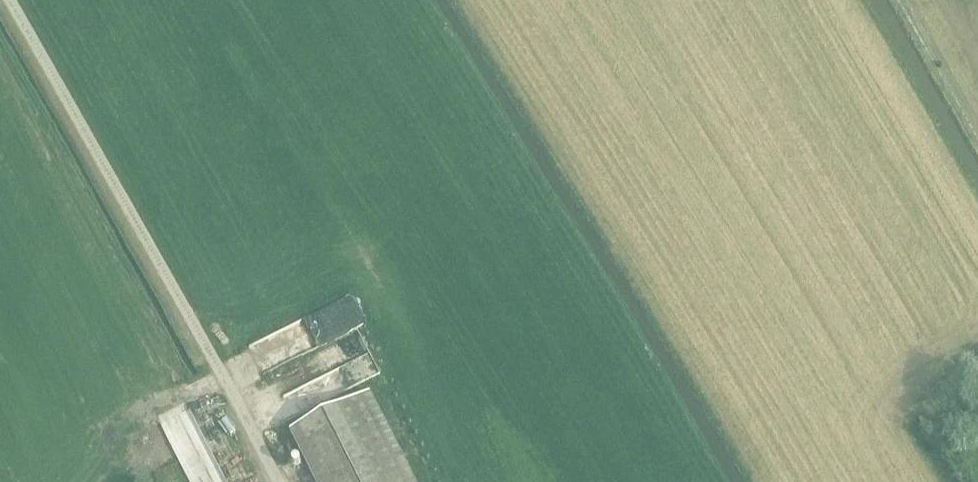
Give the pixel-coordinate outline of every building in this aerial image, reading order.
[(291,433),(316,481),(415,481),(370,393),(291,433)]
